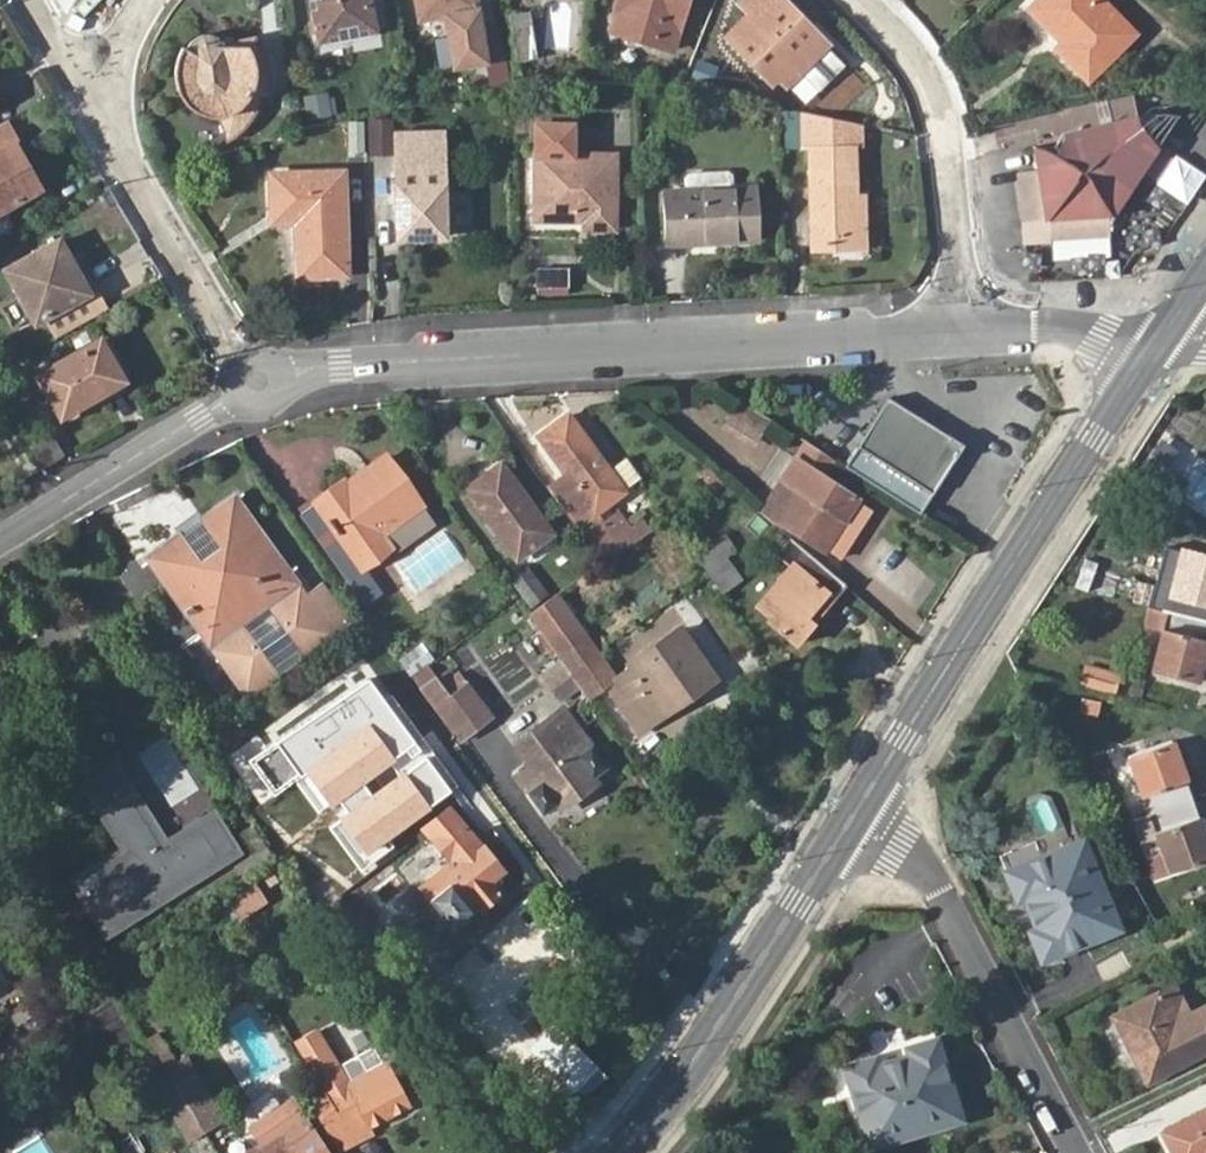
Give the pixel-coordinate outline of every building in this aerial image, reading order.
[(316,48),(370,37),(362,0),(305,0),(316,48)] [(482,38),(474,0),(413,0),(418,22),(444,18),(450,43),(482,38)] [(608,30),(673,48),(687,0),(618,0),(608,30)] [(808,30),(779,0),(740,0),(738,1),(751,14),(729,37),(772,81),(777,76),(785,85),(818,53),(802,37),(808,30)] [(1064,42),(1058,48),(1089,77),(1131,33),(1098,0),(1040,0),(1031,8),(1064,42)] [(825,46),(808,30),(802,37),(818,53),(825,46)] [(487,61),(482,38),(450,43),(455,68),(487,61)] [(178,67),(178,83),(181,89),(183,94),(187,100),(195,107),(200,111),(205,113),(215,113),(226,144),(235,141),(241,138),(246,133),(254,123),(257,117),(258,111),(273,107),(265,73),(259,65),(254,54),(249,41),(218,48),(215,45),(209,41),(201,39),(192,41),(188,42),(182,48),(179,58),(178,67)] [(331,90),(305,95),(309,118),(336,113),(331,90)] [(812,112),(780,105),(781,148),(813,148),(812,112)] [(858,238),(857,195),(856,147),(855,121),(812,112),(813,148),(814,219),(821,219),(821,233),(814,233),(815,249),(838,248),(837,239),(858,238)] [(366,153),(389,153),(390,117),(367,117),(366,153)] [(1026,217),(1049,213),(1044,219),(1047,222),(1051,241),(1111,236),(1112,218),(1115,224),(1118,222),(1115,217),(1159,149),(1162,154),(1164,150),(1143,120),(1143,117),(1045,135),(1040,141),(1034,138),(1032,142),(1038,145),(1042,168),(1019,171),(1026,217)] [(347,120),(347,152),(363,152),(363,119),(347,120)] [(865,123),(855,121),(856,147),(865,146),(865,123)] [(537,124),(538,218),(587,218),(587,227),(613,227),(614,154),(572,154),(573,125),(537,124)] [(12,209),(10,206),(29,195),(16,173),(25,167),(12,145),(15,143),(5,125),(0,128),(0,216),(12,209)] [(394,162),(395,232),(416,232),(416,241),(444,240),(443,161),(394,162)] [(39,190),(25,167),(16,173),(29,195),(39,190)] [(664,192),(667,244),(759,239),(757,186),(727,188),(727,174),(724,172),(684,174),(682,177),(683,191),(664,192)] [(295,211),(296,280),(345,281),(342,177),(268,177),(269,211),(295,211)] [(866,195),(857,195),(858,238),(837,239),(838,248),(867,247),(866,195)] [(416,232),(395,232),(395,241),(416,241),(416,232)] [(4,273),(33,324),(88,293),(58,242),(4,273)] [(534,264),(534,292),(568,293),(568,265),(534,264)] [(35,376),(59,418),(124,383),(100,341),(35,376)] [(889,398),(859,447),(928,489),(958,441),(889,398)] [(721,425),(752,445),(769,419),(737,399),(721,425)] [(605,481),(612,476),(568,417),(539,438),(595,514),(616,498),(605,481)] [(33,446),(47,467),(65,456),(54,436),(33,446)] [(834,459),(805,441),(795,457),(780,482),(797,492),(780,520),(826,548),(827,547),(857,498),(858,496),(824,475),(834,459)] [(340,484),(316,502),(362,565),(390,546),(380,532),(420,505),(387,457),(365,473),(369,478),(346,493),(340,484)] [(467,489),(517,558),(551,535),(501,465),(467,489)] [(624,493),(612,476),(605,481),(616,498),(624,493)] [(780,482),(763,509),(780,520),(797,492),(780,482)] [(827,547),(843,558),(873,509),(857,498),(827,547)] [(181,537),(152,557),(188,608),(184,611),(188,616),(193,614),(207,635),(227,620),(230,625),(274,593),(270,588),(287,575),(234,499),(205,519),(228,551),(204,569),(181,537)] [(316,502),(301,513),(353,584),(368,573),(362,565),(316,502)] [(390,546),(394,552),(433,523),(420,505),(380,532),(390,546)] [(580,534),(603,565),(623,553),(600,521),(580,534)] [(722,592),(742,577),(727,556),(737,550),(724,532),(694,553),(722,592)] [(817,558),(800,544),(788,557),(795,563),(806,572),(817,558)] [(1151,608),(1205,621),(1205,561),(1181,556),(1172,598),(1155,594),(1151,608)] [(806,572),(795,563),(760,605),(775,618),(772,621),(798,643),(815,623),(809,618),(830,594),(835,598),(848,584),(817,558),(806,572)] [(532,565),(510,575),(523,606),(545,596),(532,565)] [(368,573),(353,584),(367,603),(381,592),(368,573)] [(207,635),(246,689),(333,627),(347,616),(323,581),(303,596),(287,575),(270,588),(274,593),(230,625),(227,620),(207,635)] [(557,594),(528,613),(559,654),(587,636),(557,594)] [(815,623),(835,598),(830,594),(809,618),(815,623)] [(1147,607),(1142,628),(1164,633),(1154,675),(1199,685),(1203,662),(1196,661),(1201,642),(1205,643),(1205,621),(1151,608),(1147,607)] [(638,665),(645,674),(687,643),(680,634),(638,665)] [(587,636),(559,654),(581,684),(608,666),(587,636)] [(642,732),(717,679),(690,641),(687,643),(645,674),(640,676),(634,667),(609,685),(642,732)] [(1205,651),(1205,643),(1201,642),(1196,661),(1203,662),(1205,651)] [(1085,668),(1082,685),(1117,691),(1119,673),(1085,668)] [(369,672),(247,758),(274,797),(296,782),(318,814),(337,801),(346,814),(329,825),(361,870),(393,847),(388,839),(454,792),(369,672)] [(472,732),(491,717),(467,684),(448,699),(472,732)] [(609,767),(563,706),(519,738),(536,762),(516,776),(543,814),(558,804),(562,809),(598,783),(594,778),(609,767)] [(1150,815),(1193,799),(1186,781),(1180,784),(1174,766),(1180,764),(1172,741),(1130,757),(1150,815)] [(1186,781),(1180,764),(1174,766),(1180,784),(1186,781)] [(112,767),(88,783),(96,796),(121,781),(112,767)] [(127,847),(77,879),(106,924),(217,854),(199,826),(163,849),(121,781),(96,796),(127,847)] [(1154,878),(1205,859),(1205,835),(1200,837),(1193,820),(1200,817),(1193,799),(1150,815),(1133,821),(1154,878)] [(450,808),(426,830),(453,862),(478,840),(450,808)] [(1200,817),(1193,820),(1200,837),(1205,835),(1200,817)] [(229,847),(211,819),(199,826),(217,854),(229,847)] [(500,876),(505,871),(478,840),(453,862),(422,889),(456,927),(475,910),(474,907),(479,903),(483,907),(488,903),(491,907),(500,897),(497,895),(502,891),(498,887),(501,883),(503,879),(500,876)] [(1077,844),(1068,848),(1085,890),(1095,886),(1077,844)] [(1085,890),(1068,848),(1001,875),(1013,904),(1020,900),(1033,931),(1026,934),(1038,963),(1113,931),(1095,886),(1085,890)] [(226,898),(239,918),(267,901),(254,881),(226,898)] [(1146,1083),(1205,1051),(1205,1009),(1187,1020),(1170,988),(1112,1019),(1146,1083)] [(351,1084),(320,1030),(300,1042),(322,1080),(331,1095),(314,1106),(341,1151),(374,1135),(370,1127),(408,1106),(386,1065),(351,1084)] [(842,1072),(862,1139),(907,1125),(911,1135),(957,1121),(933,1043),(903,1053),(905,1060),(873,1070),(871,1063),(842,1072)] [(195,1075),(185,1059),(166,1071),(175,1087),(195,1075)] [(221,1118),(195,1075),(175,1087),(201,1129),(221,1118)] [(322,1080),(305,1091),(314,1106),(331,1095),(322,1080)] [(296,1111),(265,1130),(262,1126),(245,1137),(248,1141),(233,1151),(234,1152),(255,1152),(303,1122),(296,1111)] [(1169,1152),(1205,1152),(1205,1111),(1159,1135),(1169,1152)] [(303,1122),(255,1152),(323,1152),(303,1122)] [(907,1125),(862,1139),(866,1150),(911,1135),(907,1125)] [(13,1152),(14,1152),(49,1152),(39,1136),(13,1152)]
